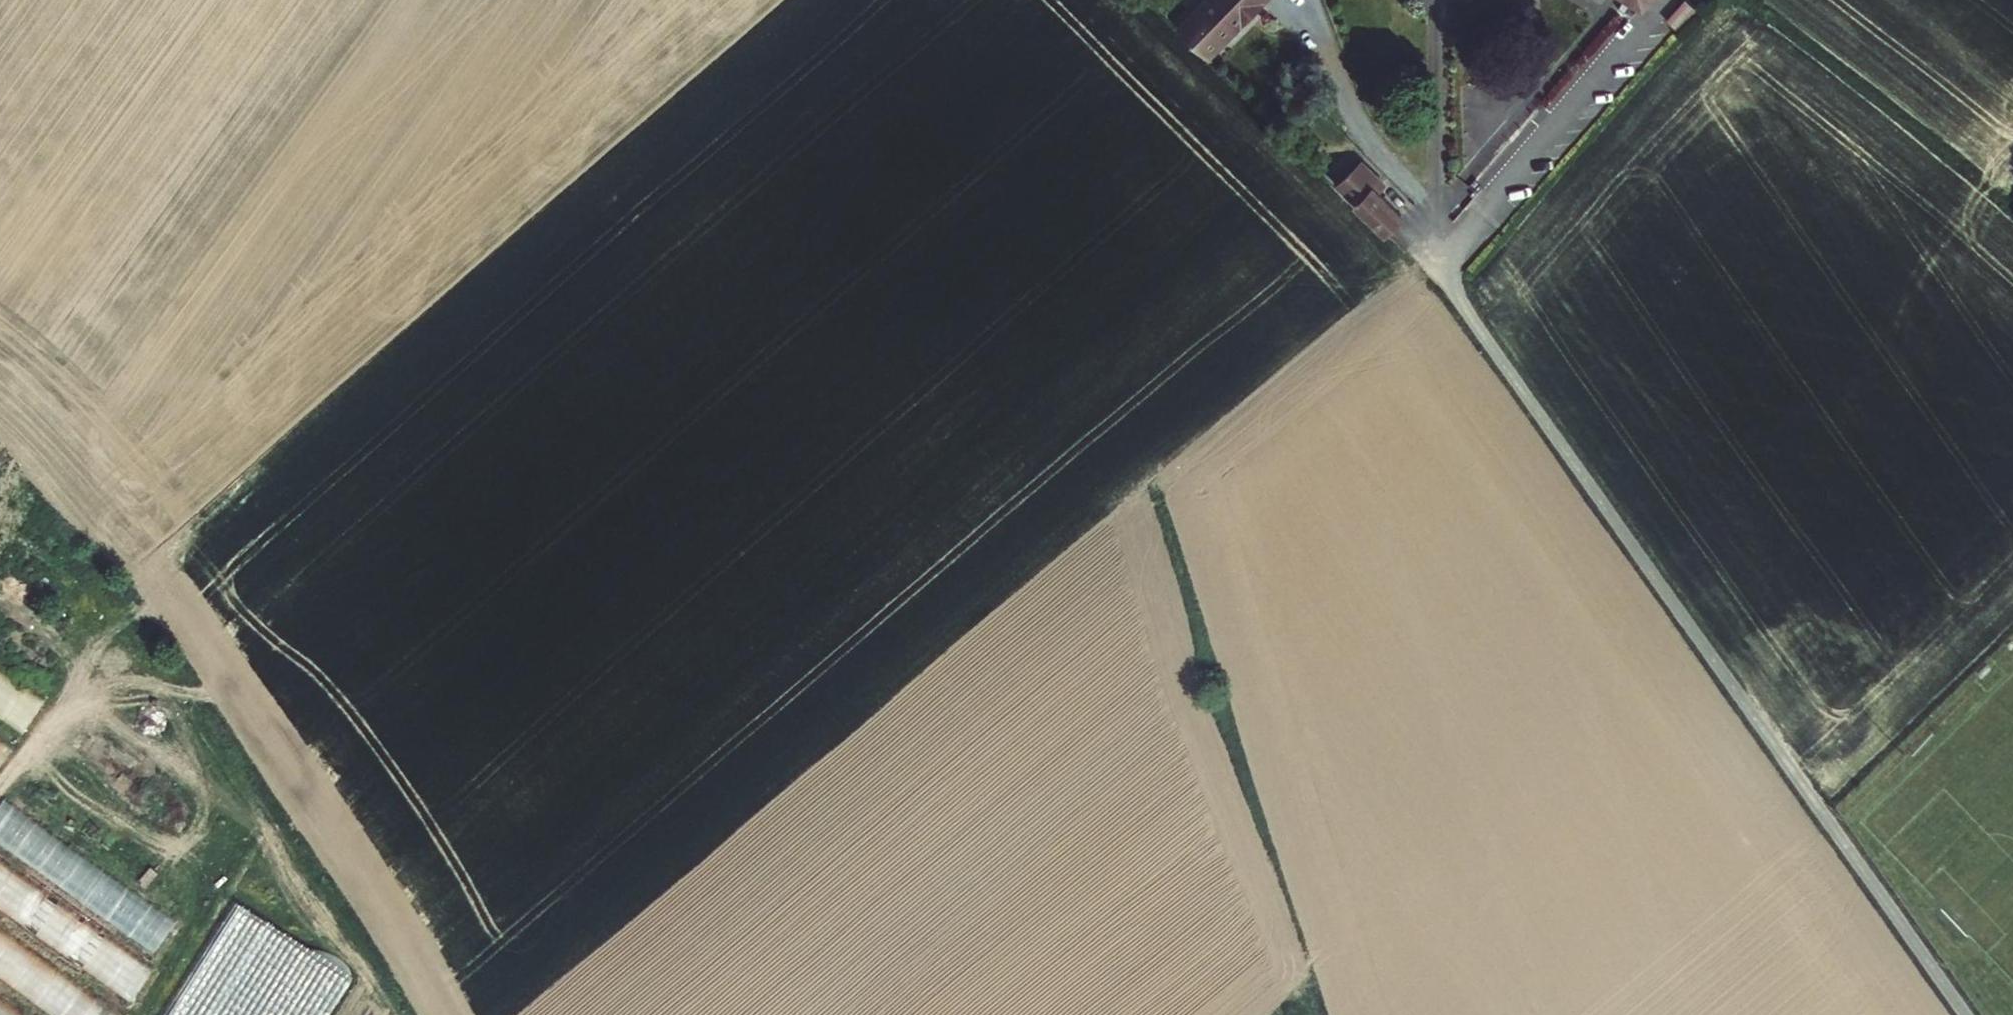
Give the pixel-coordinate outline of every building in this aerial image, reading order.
[(1177,24),(1207,55),(1262,0),(1201,0),(1177,24)] [(1640,11),(1649,0),(1625,0),(1640,11)] [(1358,159),(1334,183),(1381,230),(1397,214),(1373,190),(1381,182),(1358,159)] [(158,949),(178,921),(5,800),(0,807),(0,838),(158,949)] [(157,966),(0,859),(0,901),(137,995),(157,966)] [(93,988),(0,926),(0,967),(71,1014),(124,1014),(106,1003),(103,1008),(87,997),(93,988)] [(0,994),(0,1014),(31,1014),(0,994)]
